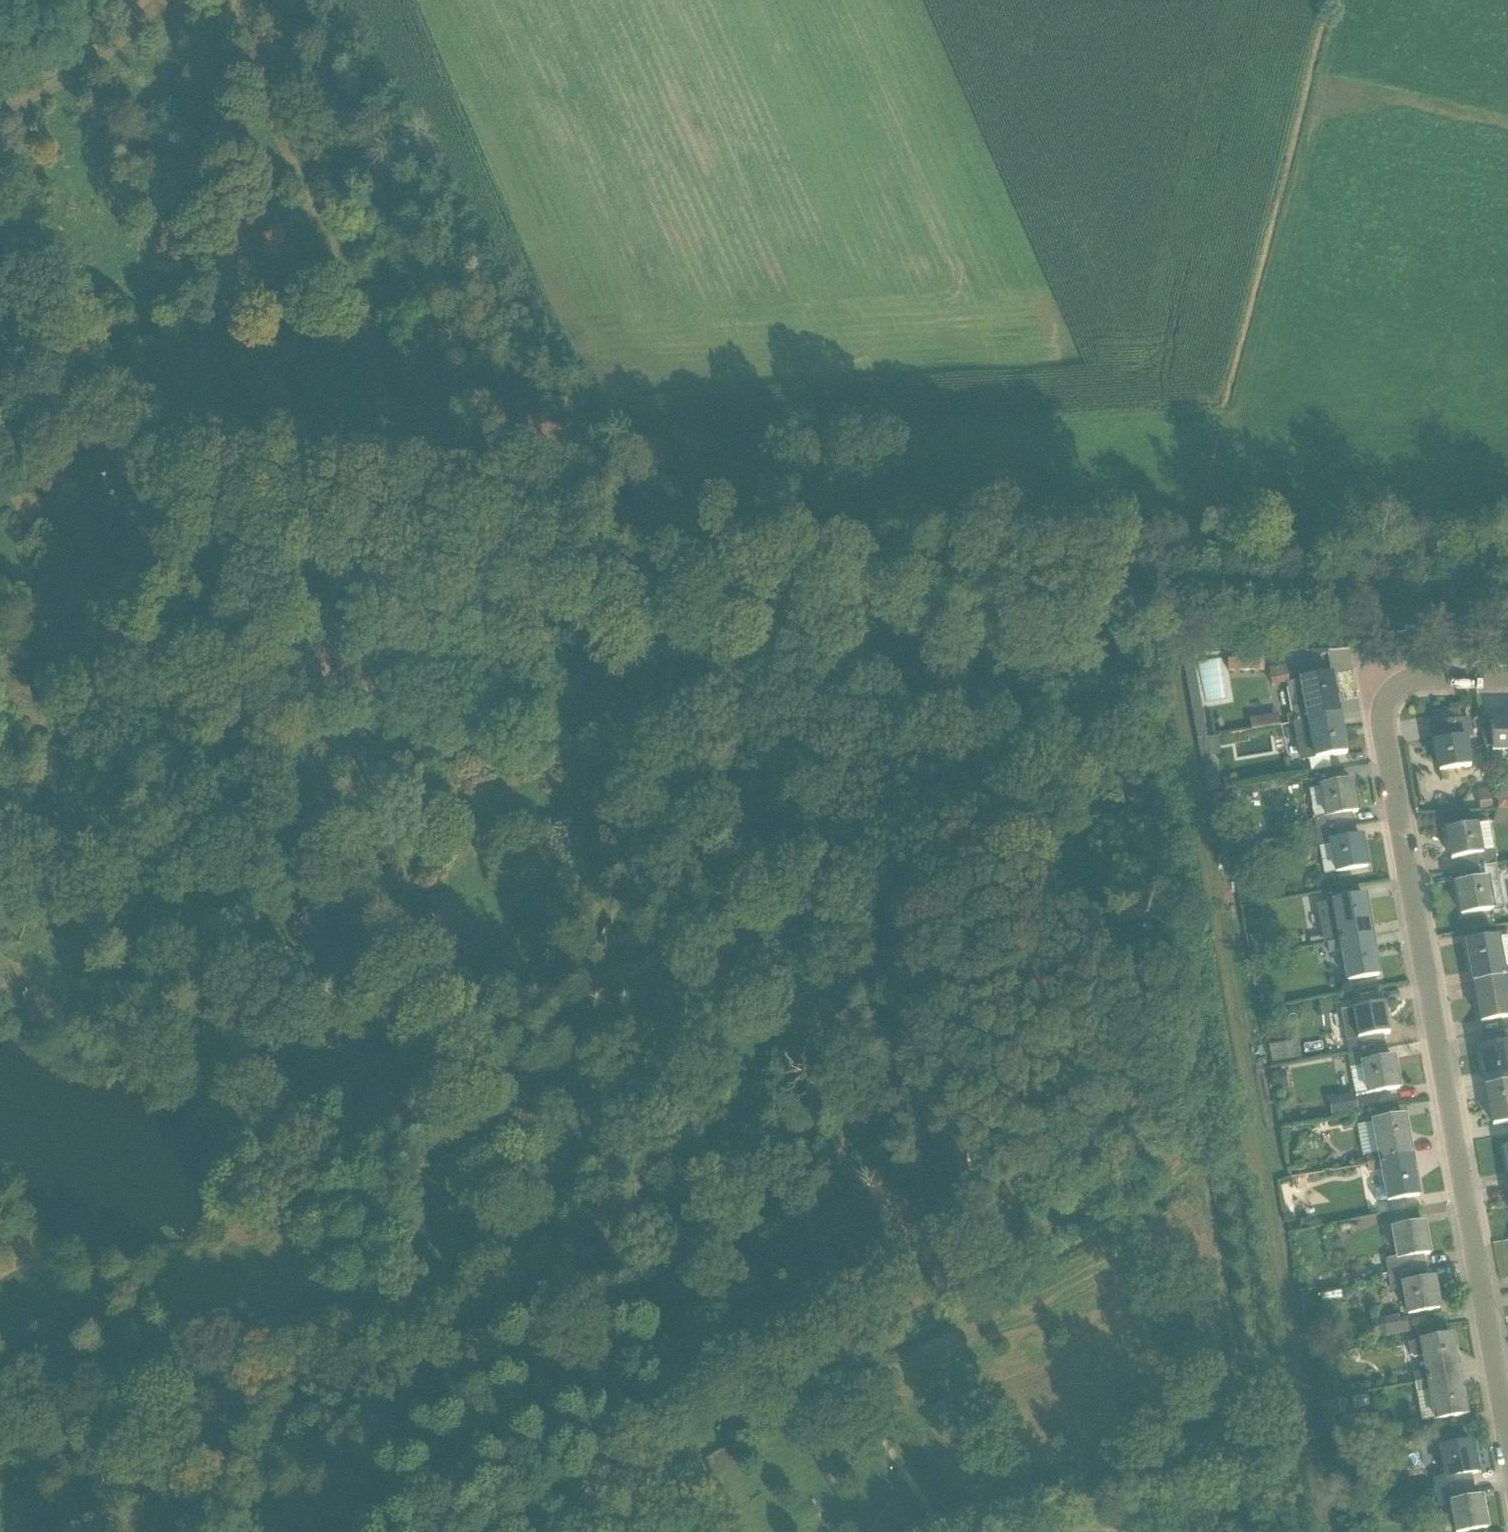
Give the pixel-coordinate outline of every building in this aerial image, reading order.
[(1221,701),(1240,695),(1225,646),(1206,651),(1221,701)] [(1284,682),(1291,719),(1343,710),(1336,672),(1284,682)] [(1300,763),(1351,754),(1343,710),(1291,719),(1300,763)] [(1287,711),(1260,718),(1264,733),(1291,727),(1287,711)] [(1440,770),(1476,764),(1467,717),(1431,724),(1440,770)] [(1494,721),(1494,751),(1507,751),(1507,721),(1494,721)] [(1273,772),(1292,773),(1293,760),(1273,760),(1273,772)] [(1326,818),(1363,812),(1358,780),(1321,786),(1326,818)] [(1490,808),(1503,808),(1503,786),(1490,786),(1490,808)] [(1449,857),(1487,851),(1482,824),(1445,830),(1449,857)] [(1338,872),(1373,864),(1367,836),(1332,844),(1338,872)] [(1462,920),(1499,913),(1492,876),(1455,883),(1462,920)] [(1333,900),(1341,941),(1378,934),(1370,894),(1333,900)] [(1348,983),(1385,976),(1378,934),(1341,941),(1348,983)] [(1464,942),(1472,983),(1507,976),(1500,936),(1464,942)] [(1507,1019),(1507,978),(1507,976),(1472,983),(1480,1024),(1507,1019)] [(1359,1040),(1394,1034),(1388,1002),(1354,1008),(1359,1040)] [(1484,1086),(1507,1082),(1507,1043),(1478,1047),(1484,1086)] [(1370,1096),(1405,1089),(1399,1057),(1364,1064),(1370,1096)] [(1507,1123),(1507,1082),(1484,1086),(1491,1126),(1507,1123)] [(1365,1090),(1338,1095),(1341,1114),(1369,1109),(1365,1090)] [(1372,1121),(1381,1162),(1415,1155),(1406,1114),(1372,1121)] [(1390,1204),(1424,1197),(1415,1155),(1381,1162),(1390,1204)] [(1398,1260),(1435,1253),(1429,1223),(1393,1229),(1398,1260)] [(1409,1316),(1446,1310),(1441,1277),(1404,1283),(1409,1316)] [(1399,1336),(1423,1331),(1419,1315),(1396,1319),(1399,1336)] [(1421,1342),(1430,1382),(1465,1374),(1456,1335),(1421,1342)] [(1439,1422),(1474,1414),(1465,1374),(1430,1382),(1439,1422)] [(1449,1480),(1484,1473),(1477,1441),(1442,1448),(1449,1480)] [(1492,1529),(1487,1496),(1453,1502),(1458,1531),(1473,1531),(1492,1529)]
